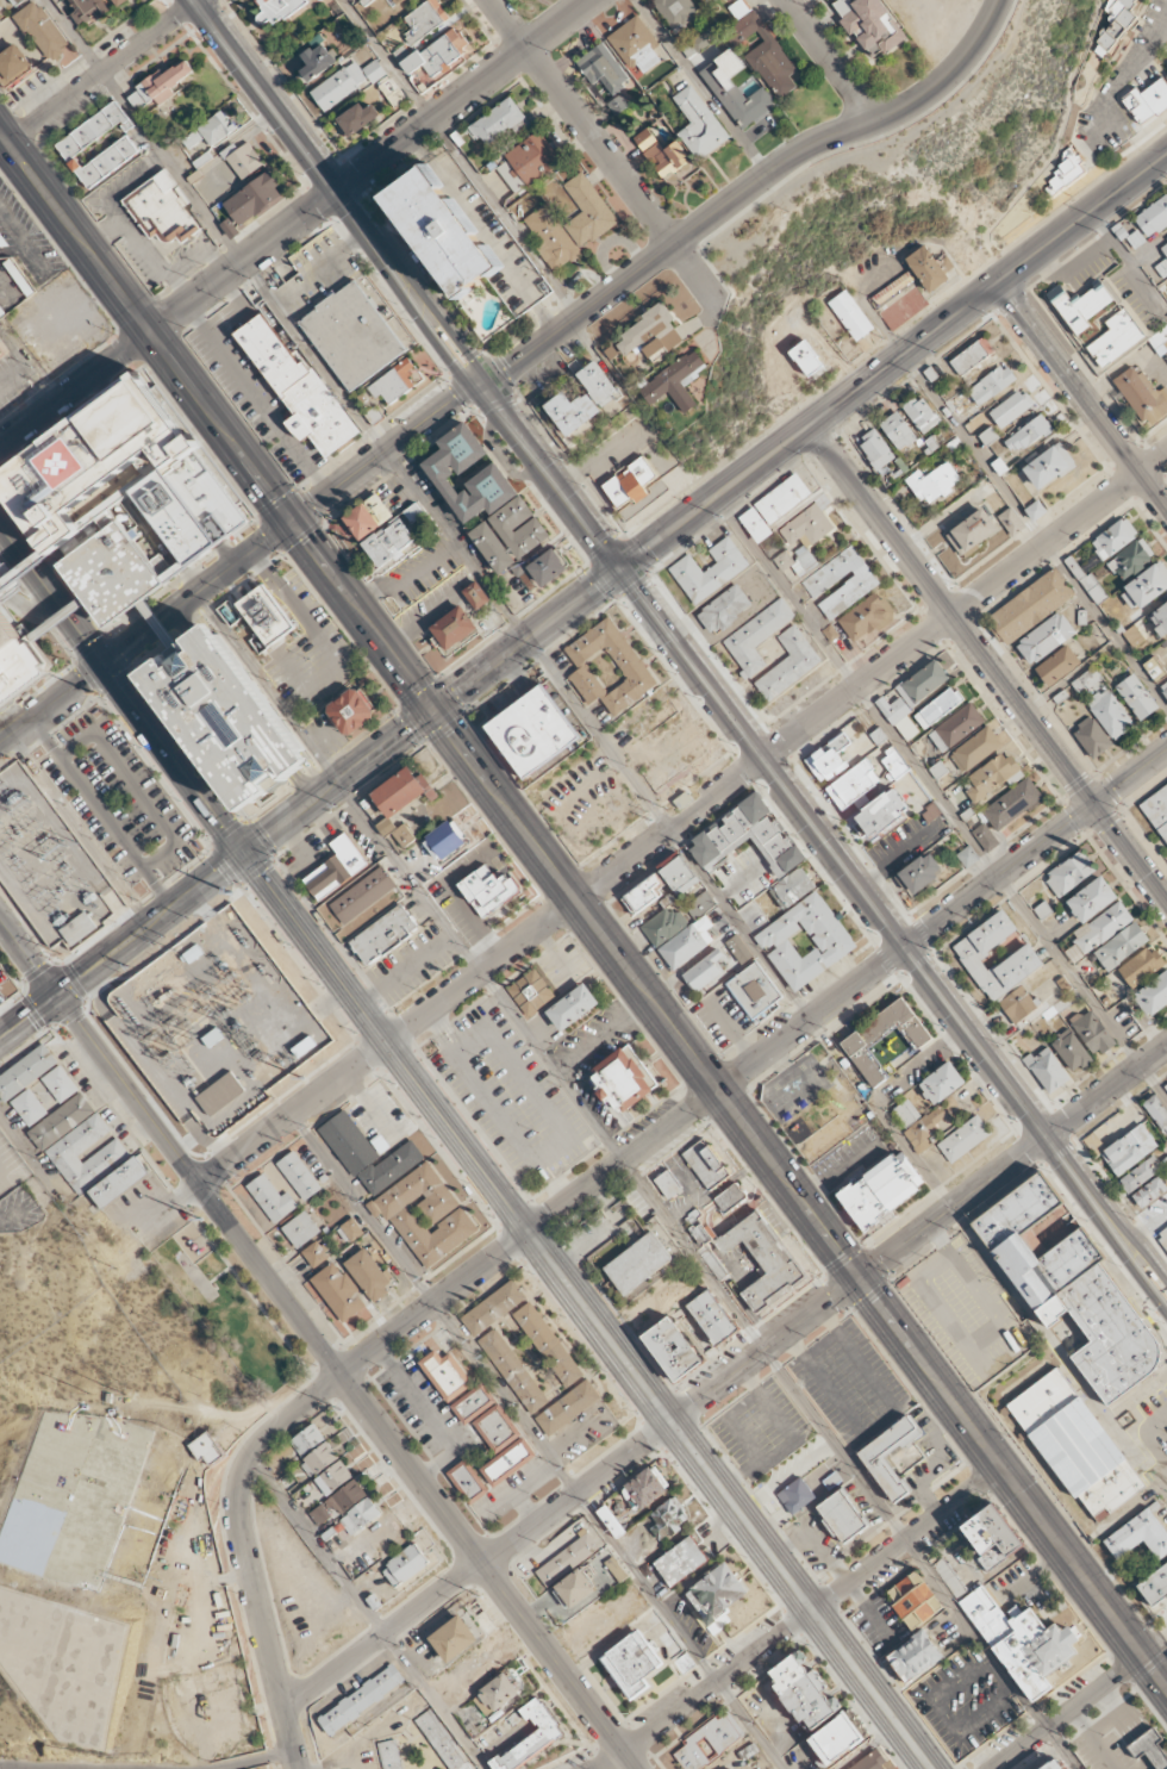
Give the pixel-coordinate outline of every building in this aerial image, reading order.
[(38,0),(35,0),(14,15),(48,62),(70,45),(38,0)] [(107,8),(101,0),(64,0),(82,26),(107,8)] [(306,0),(257,0),(265,11),(256,18),(266,31),(306,0)] [(403,35),(412,47),(449,17),(436,0),(428,0),(404,18),(412,29),(403,35)] [(698,14),(690,0),(655,0),(653,1),(671,30),(698,14)] [(735,20),(751,11),(744,0),(739,0),(727,7),(735,20)] [(880,0),(856,0),(852,3),(850,0),(838,0),(831,4),(851,34),(854,32),(873,60),(906,38),(880,0)] [(1103,59),(1137,17),(1128,9),(1136,0),(1108,0),(1102,7),(1115,18),(1090,48),(1103,59)] [(777,100),(797,87),(789,76),(796,71),(756,11),(725,31),(735,45),(756,30),(765,42),(746,54),(777,100)] [(662,61),(654,50),(660,46),(638,15),(608,36),(636,78),(662,61)] [(722,35),(714,24),(689,43),(698,53),(722,35)] [(468,44),(455,26),(401,64),(410,77),(422,68),(429,78),(422,83),(424,87),(465,59),(459,50),(468,44)] [(302,55),(308,66),(301,70),(307,81),(337,64),(324,42),(302,55)] [(576,63),(593,84),(600,79),(612,95),(631,80),(601,43),(576,63)] [(17,45),(0,56),(0,79),(6,88),(32,69),(17,45)] [(699,71),(741,130),(776,105),(763,86),(745,99),(730,78),(744,68),(731,49),(699,71)] [(126,95),(138,111),(155,99),(160,106),(175,95),(171,89),(194,72),(185,58),(163,74),(161,70),(126,95)] [(310,91),(323,111),(370,80),(372,83),(387,74),(377,59),(361,69),(355,61),(310,91)] [(406,99),(387,74),(376,83),(395,108),(406,99)] [(1141,126),(1166,106),(1166,84),(1162,77),(1140,94),(1135,88),(1120,99),(1141,126)] [(696,161),(729,141),(694,84),(674,96),(691,125),(679,132),(696,161)] [(629,105),(621,94),(608,104),(616,115),(629,105)] [(482,148),(506,131),(512,139),(532,125),(512,96),(468,127),(482,148)] [(56,145),(68,163),(120,124),(125,130),(132,124),(114,101),(56,145)] [(364,109),(360,103),(336,119),(349,138),(381,116),(373,103),(364,109)] [(204,139),(210,148),(236,130),(223,111),(181,140),(187,150),(204,139)] [(691,159),(676,141),(664,150),(647,128),(632,139),(664,180),(691,159)] [(505,154),(510,161),(499,168),(516,194),(563,163),(542,130),(505,154)] [(76,173),(88,189),(138,154),(126,136),(76,173)] [(226,157),(241,180),(264,164),(249,142),(226,157)] [(1059,155),(1067,167),(1042,184),(1050,196),(1087,171),(1071,147),(1059,155)] [(428,160),(501,256),(498,260),(499,264),(457,297),(380,197),(428,160)] [(121,199),(150,241),(158,236),(166,245),(176,238),(180,242),(200,229),(186,206),(191,204),(167,169),(121,199)] [(241,229),(287,193),(269,169),(223,205),(241,229)] [(553,273),(582,253),(579,249),(619,223),(584,170),(563,185),(582,213),(562,228),(547,204),(523,219),(541,244),(536,248),(553,273)] [(1133,218),(1148,238),(1166,224),(1166,193),(1133,218)] [(240,234),(230,219),(222,224),(231,239),(240,234)] [(949,279),(925,244),(905,259),(929,293),(949,279)] [(1166,275),(1166,259),(1166,258),(1154,267),(1163,278),(1166,275)] [(880,293),(885,300),(912,280),(907,274),(880,293)] [(407,353),(356,280),(299,320),(350,393),(407,353)] [(1116,304),(1101,280),(1071,300),(1060,284),(1046,294),(1081,345),(1101,332),(1093,320),(1116,304)] [(875,326),(845,289),(826,305),(857,341),(875,326)] [(655,363),(689,337),(663,303),(614,338),(628,357),(642,347),(655,363)] [(1104,321),(1110,330),(1087,346),(1101,368),(1146,338),(1126,307),(1104,321)] [(295,415),(286,422),(294,434),(304,441),(312,436),(327,457),(362,432),(314,368),(312,370),(305,361),(300,365),(262,314),(235,335),(295,415)] [(1154,337),(1166,354),(1166,327),(1154,337)] [(949,359),(958,375),(995,355),(986,338),(949,359)] [(813,382),(828,369),(805,342),(790,354),(813,382)] [(641,388),(654,407),(673,393),(687,413),(700,404),(686,384),(712,365),(699,347),(641,388)] [(410,374),(418,368),(410,357),(368,387),(377,400),(383,395),(389,404),(417,385),(410,374)] [(622,393),(599,359),(578,373),(601,407),(622,393)] [(967,390),(978,406),(1015,380),(1004,364),(967,390)] [(1144,427),(1166,413),(1166,386),(1154,393),(1137,364),(1114,378),(1144,427)] [(49,548),(0,482),(0,475),(137,374),(187,441),(191,437),(237,500),(233,504),(246,521),(163,584),(139,602),(102,628),(82,600),(49,548)] [(988,413),(1000,429),(1033,405),(1022,389),(988,413)] [(545,406),(568,436),(601,412),(586,392),(573,401),(564,391),(545,406)] [(903,408),(923,435),(941,422),(921,394),(903,408)] [(899,451),(917,438),(897,411),(879,423),(899,451)] [(1053,430),(1043,415),(1003,440),(1013,456),(1053,430)] [(467,421),(491,451),(461,474),(454,466),(451,467),(456,474),(450,478),(462,496),(468,491),(473,497),(475,496),(468,485),(497,462),(522,494),(494,515),(488,509),(467,524),(423,466),(443,449),(438,442),(467,421)] [(878,470),(896,458),(875,428),(857,441),(878,470)] [(1076,464),(1059,441),(1022,469),(1040,492),(1076,464)] [(620,512),(662,480),(643,456),(601,487),(620,512)] [(963,482),(947,461),(925,478),(918,469),(905,479),(928,509),(963,482)] [(737,517),(756,543),(773,531),(768,525),(812,494),(798,474),(737,517)] [(394,517),(377,493),(344,517),(361,541),(394,517)] [(417,502),(362,544),(380,568),(394,559),(397,562),(406,555),(404,550),(417,540),(406,525),(411,522),(413,524),(428,513),(417,502)] [(807,548),(835,529),(817,503),(778,529),(790,546),(798,540),(804,548),(791,556),(787,550),(774,560),(784,573),(792,568),(798,578),(818,563),(807,548)] [(1026,526),(1011,507),(998,516),(1012,536),(1026,526)] [(959,555),(999,532),(986,509),(946,532),(959,555)] [(1102,561),(1139,536),(1126,517),(1090,542),(1102,561)] [(695,606),(751,567),(729,535),(709,550),(717,562),(703,572),(689,553),(668,568),(695,606)] [(1122,583),(1156,557),(1141,537),(1107,562),(1122,583)] [(800,583),(815,603),(816,602),(829,622),(881,585),(853,544),(800,583)] [(570,567),(555,548),(528,567),(542,587),(570,567)] [(1135,613),(1166,588),(1166,570),(1159,561),(1119,593),(1135,613)] [(1077,598),(1058,569),(984,616),(1003,645),(1077,598)] [(491,600),(476,583),(464,592),(479,610),(491,600)] [(695,615),(713,637),(754,605),(737,583),(695,615)] [(294,627),(263,584),(236,603),(268,646),(294,627)] [(895,615),(878,591),(837,621),(855,644),(895,615)] [(755,646),(797,617),(782,597),(720,641),(748,681),(769,666),(755,646)] [(160,620),(145,600),(139,605),(153,625),(160,620)] [(1166,633),(1166,602),(1147,615),(1162,637),(1166,633)] [(50,672),(0,709),(0,603),(29,641),(50,672)] [(429,627),(447,653),(480,630),(462,604),(429,627)] [(1032,667),(1076,632),(1060,611),(1015,645),(1032,667)] [(578,671),(567,679),(588,709),(601,699),(614,717),(660,684),(611,615),(562,649),(578,671)] [(138,677),(242,811),(310,758),(206,624),(174,649),(138,677)] [(824,661),(795,624),(778,639),(792,655),(754,684),(769,703),(824,661)] [(1145,640),(1134,626),(1123,634),(1133,649),(1145,640)] [(1047,686),(1081,666),(1069,645),(1034,666),(1047,686)] [(1142,666),(1156,683),(1166,674),(1153,657),(1142,666)] [(895,689),(911,708),(949,678),(935,658),(895,689)] [(1104,682),(1093,666),(1071,683),(1082,698),(1104,682)] [(1137,721),(1157,710),(1137,673),(1116,684),(1137,721)] [(581,737),(542,685),(486,727),(525,779),(581,737)] [(326,710),(349,740),(381,715),(357,686),(326,710)] [(962,699),(951,686),(913,715),(923,729),(962,699)] [(1085,703),(1114,741),(1135,725),(1106,687),(1085,703)] [(900,697),(890,705),(882,696),(874,702),(905,742),(918,731),(906,715),(911,711),(900,697)] [(941,753),(985,721),(971,702),(926,733),(941,753)] [(1113,745),(1092,717),(1072,731),(1092,759),(1113,745)] [(1001,743),(987,724),(949,754),(963,773),(1001,743)] [(892,745),(879,727),(869,735),(882,752),(892,745)] [(804,759),(822,784),(847,766),(837,752),(850,742),(843,731),(804,759)] [(879,758),(895,780),(911,768),(894,747),(879,758)] [(967,778),(973,786),(966,792),(975,805),(1007,780),(1010,785),(1025,773),(1006,749),(967,778)] [(881,780),(865,758),(824,787),(841,810),(881,780)] [(370,795),(388,817),(423,791),(431,802),(438,796),(412,761),(370,795)] [(1029,778),(982,812),(997,831),(1043,797),(1029,778)] [(1140,804),(1166,843),(1166,785),(1140,804)] [(869,840),(910,810),(893,787),(853,817),(869,840)] [(780,877),(806,858),(787,830),(784,833),(769,812),(770,811),(756,791),(717,820),(719,822),(686,846),(705,871),(751,837),(780,877)] [(397,827),(388,817),(376,827),(385,836),(397,827)] [(424,839),(439,861),(467,841),(451,820),(424,839)] [(404,847),(417,837),(405,823),(393,833),(404,847)] [(999,843),(984,823),(972,833),(987,853),(999,843)] [(304,879),(320,901),(370,865),(347,831),(331,842),(338,854),(304,879)] [(410,868),(424,858),(414,843),(400,854),(410,868)] [(967,868),(980,858),(969,845),(956,854),(967,868)] [(1056,896),(1097,873),(1084,850),(1043,874),(1056,896)] [(678,898),(700,883),(679,851),(654,867),(657,871),(620,896),(632,915),(672,889),(678,898)] [(911,896),(943,871),(928,851),(895,876),(911,896)] [(318,909),(343,941),(406,895),(381,861),(318,909)] [(816,885),(800,865),(767,889),(784,910),(816,885)] [(461,885),(483,918),(520,891),(507,872),(495,880),(486,867),(461,885)] [(1083,925),(1118,897),(1100,875),(1066,903),(1083,925)] [(685,905),(694,920),(716,904),(705,890),(685,905)] [(857,946),(816,890),(753,936),(766,955),(767,954),(795,991),(857,946)] [(345,947),(363,968),(420,926),(402,903),(345,947)] [(687,924),(672,903),(639,927),(655,947),(687,924)] [(950,949),(993,1005),(998,1002),(1016,1024),(1041,1004),(1023,982),(1048,963),(1031,941),(990,973),(979,959),(1018,928),(1003,909),(950,949)] [(74,947),(98,928),(86,912),(61,931),(74,947)] [(673,971),(713,941),(705,929),(712,924),(704,914),(657,948),(673,971)] [(1106,971),(1150,942),(1137,922),(1092,951),(1106,971)] [(753,957),(736,934),(724,942),(741,965),(753,957)] [(1117,969),(1131,989),(1166,964),(1152,944),(1117,969)] [(722,954),(716,947),(682,976),(697,992),(724,970),(716,959),(722,954)] [(751,1021),(782,998),(755,960),(724,984),(751,1021)] [(505,990),(528,1021),(557,998),(535,967),(505,990)] [(1133,996),(1150,1017),(1166,1004),(1166,969),(1133,996)] [(547,1014),(563,1036),(605,1005),(589,983),(547,1014)] [(874,1090),(890,1078),(867,1048),(897,1024),(916,1049),(932,1038),(903,997),(840,1045),(874,1090)] [(1094,1057),(1116,1043),(1091,1007),(1070,1022),(1094,1057)] [(1092,1063),(1072,1029),(1052,1041),(1072,1074),(1092,1063)] [(5,1104),(60,1063),(44,1042),(0,1076),(0,1098),(5,1104)] [(592,1070),(624,1046),(657,1090),(624,1114),(592,1070)] [(1048,1095),(1070,1080),(1047,1046),(1024,1061),(1048,1095)] [(966,1082),(949,1060),(917,1086),(935,1108),(966,1082)] [(79,1090),(62,1065),(42,1079),(58,1104),(79,1090)] [(245,1090),(230,1071),(195,1100),(210,1119),(245,1090)] [(11,1104),(30,1127),(46,1113),(27,1090),(11,1104)] [(95,1114),(82,1094),(28,1129),(41,1149),(95,1114)] [(1158,1094),(1144,1101),(1163,1138),(1166,1136),(1166,1112),(1158,1094)] [(921,1154),(935,1142),(928,1133),(948,1117),(938,1107),(923,1119),(907,1098),(888,1113),(921,1154)] [(480,1232),(412,1138),(393,1152),(380,1134),(369,1141),(345,1109),(318,1128),(370,1201),(366,1204),(374,1216),(382,1210),(426,1271),(480,1232)] [(75,1193),(130,1156),(118,1138),(82,1162),(77,1154),(111,1132),(98,1113),(45,1149),(75,1193)] [(992,1134),(978,1115),(937,1145),(951,1164),(992,1134)] [(1100,1153),(1117,1177),(1158,1146),(1141,1123),(1100,1153)] [(699,1153),(716,1176),(728,1167),(710,1145),(699,1153)] [(836,1194),(866,1234),(931,1188),(901,1147),(836,1194)] [(322,1190),(295,1151),(276,1163),(302,1203),(322,1190)] [(1127,1193),(1163,1168),(1154,1155),(1118,1180),(1127,1193)] [(136,1157),(149,1175),(100,1210),(88,1192),(136,1157)] [(655,1182),(668,1201),(685,1189),(673,1170),(655,1182)] [(974,1225),(1110,1404),(1160,1366),(1165,1356),(1163,1346),(1157,1337),(1103,1264),(1110,1260),(1086,1226),(1082,1229),(1065,1207),(1068,1204),(1044,1172),(974,1225)] [(272,1225),(299,1208),(286,1189),(277,1194),(264,1173),(246,1185),(272,1225)] [(1166,1190),(1166,1188),(1158,1176),(1131,1196),(1141,1209),(1166,1190)] [(695,1251),(718,1279),(728,1273),(716,1259),(744,1238),(769,1273),(744,1293),(760,1313),(811,1275),(760,1209),(714,1241),(703,1225),(744,1195),(736,1182),(681,1221),(699,1247),(695,1251)] [(320,1232),(304,1210),(281,1229),(297,1250),(320,1232)] [(363,1233),(353,1218),(336,1229),(347,1244),(363,1233)] [(1166,1252),(1166,1226),(1155,1234),(1166,1252)] [(604,1269),(624,1295),(675,1258),(655,1231),(604,1269)] [(313,1269),(331,1257),(319,1239),(301,1252),(313,1269)] [(397,1285),(368,1246),(344,1264),(374,1303),(397,1285)] [(304,1283),(318,1304),(326,1298),(349,1332),(373,1316),(336,1261),(304,1283)] [(528,1298),(513,1279),(460,1319),(474,1339),(528,1298)] [(687,1306),(716,1347),(744,1326),(713,1288),(687,1306)] [(512,1315),(567,1389),(586,1375),(531,1301),(512,1315)] [(644,1339),(679,1384),(707,1364),(673,1318),(644,1339)] [(529,1418),(549,1403),(498,1327),(478,1340),(529,1418)] [(448,1403),(474,1384),(450,1353),(442,1359),(436,1349),(417,1363),(448,1403)] [(603,1399),(588,1378),(533,1419),(549,1439),(603,1399)] [(537,1457),(485,1382),(455,1402),(494,1459),(480,1469),(493,1488),(537,1457)] [(1030,1435),(1080,1397),(1128,1459),(1148,1484),(1099,1521),(1081,1497),(1078,1500),(1030,1435)] [(859,1452),(898,1508),(913,1496),(887,1459),(923,1434),(910,1416),(859,1452)] [(325,1439),(314,1424),(290,1441),(301,1456),(325,1439)] [(225,1458),(211,1432),(192,1442),(205,1468),(225,1458)] [(311,1479),(339,1458),(327,1441),(299,1463),(311,1479)] [(446,1473),(470,1506),(490,1491),(466,1458),(446,1473)] [(327,1496),(354,1477),(342,1460),(315,1480),(327,1496)] [(672,1488),(654,1464),(620,1490),(638,1514),(672,1488)] [(778,1495),(792,1515),(816,1499),(801,1478),(778,1495)] [(338,1517),(368,1497),(357,1479),(326,1499),(338,1517)] [(819,1507),(848,1544),(872,1526),(843,1489),(819,1507)] [(383,1513),(369,1496),(339,1521),(354,1538),(383,1513)] [(692,1519),(675,1497),(644,1520),(662,1543),(692,1519)] [(317,1526),(331,1518),(323,1505),(309,1513),(317,1526)] [(626,1532),(606,1505),(597,1512),(617,1539),(626,1532)] [(963,1530),(980,1553),(971,1561),(984,1580),(1028,1547),(997,1505),(963,1530)] [(1149,1506),(1166,1529),(1166,1555),(1160,1561),(1146,1540),(1118,1561),(1104,1540),(1149,1506)] [(535,1571),(547,1588),(604,1546),(593,1530),(535,1571)] [(672,1588),(710,1559),(692,1536),(653,1564),(672,1588)] [(431,1563),(416,1543),(381,1570),(396,1590),(431,1563)] [(607,1561),(620,1583),(628,1578),(616,1556),(607,1561)] [(967,1590),(941,1558),(931,1566),(957,1599),(967,1590)] [(749,1592),(725,1562),(682,1595),(713,1634),(734,1619),(725,1609),(749,1592)] [(1153,1608),(1166,1598),(1166,1565),(1137,1587),(1153,1608)] [(570,1611),(598,1589),(582,1568),(554,1589),(570,1611)] [(885,1597),(912,1633),(944,1608),(917,1572),(885,1597)] [(960,1603),(1036,1705),(1059,1687),(1051,1677),(1082,1655),(1076,1647),(1082,1642),(1072,1627),(1066,1632),(1059,1624),(1049,1631),(1034,1609),(1011,1626),(982,1588),(960,1603)] [(429,1637),(448,1664),(480,1642),(461,1614),(429,1637)] [(653,1688),(647,1677),(664,1665),(641,1630),(600,1657),(631,1703),(653,1688)] [(887,1657),(909,1686),(947,1658),(925,1630),(887,1657)] [(767,1673),(807,1734),(844,1709),(836,1697),(830,1701),(823,1691),(826,1689),(807,1662),(809,1661),(801,1650),(767,1673)] [(683,1674),(696,1665),(687,1652),(674,1661),(683,1674)] [(316,1718),(329,1737),(407,1683),(394,1664),(316,1718)] [(522,1692),(506,1671),(473,1699),(489,1719),(522,1692)] [(494,1768),(520,1768),(568,1734),(541,1696),(522,1711),(536,1731),(491,1764),(494,1768)] [(430,1709),(414,1719),(447,1768),(472,1768),(430,1709)] [(684,1768),(700,1768),(746,1734),(727,1709),(684,1741),(687,1744),(673,1755),(684,1768)] [(808,1739),(826,1766),(865,1741),(847,1713),(808,1739)] [(1157,1742),(1165,1736),(1155,1724),(1127,1746),(1138,1762),(1147,1755),(1158,1768),(1166,1768),(1166,1754),(1157,1742)] [(397,1739),(377,1743),(382,1768),(402,1768),(397,1739)] [(877,1751),(846,1768),(888,1768),(877,1751)] [(1059,1758),(1043,1768),(1066,1768),(1059,1758)]
